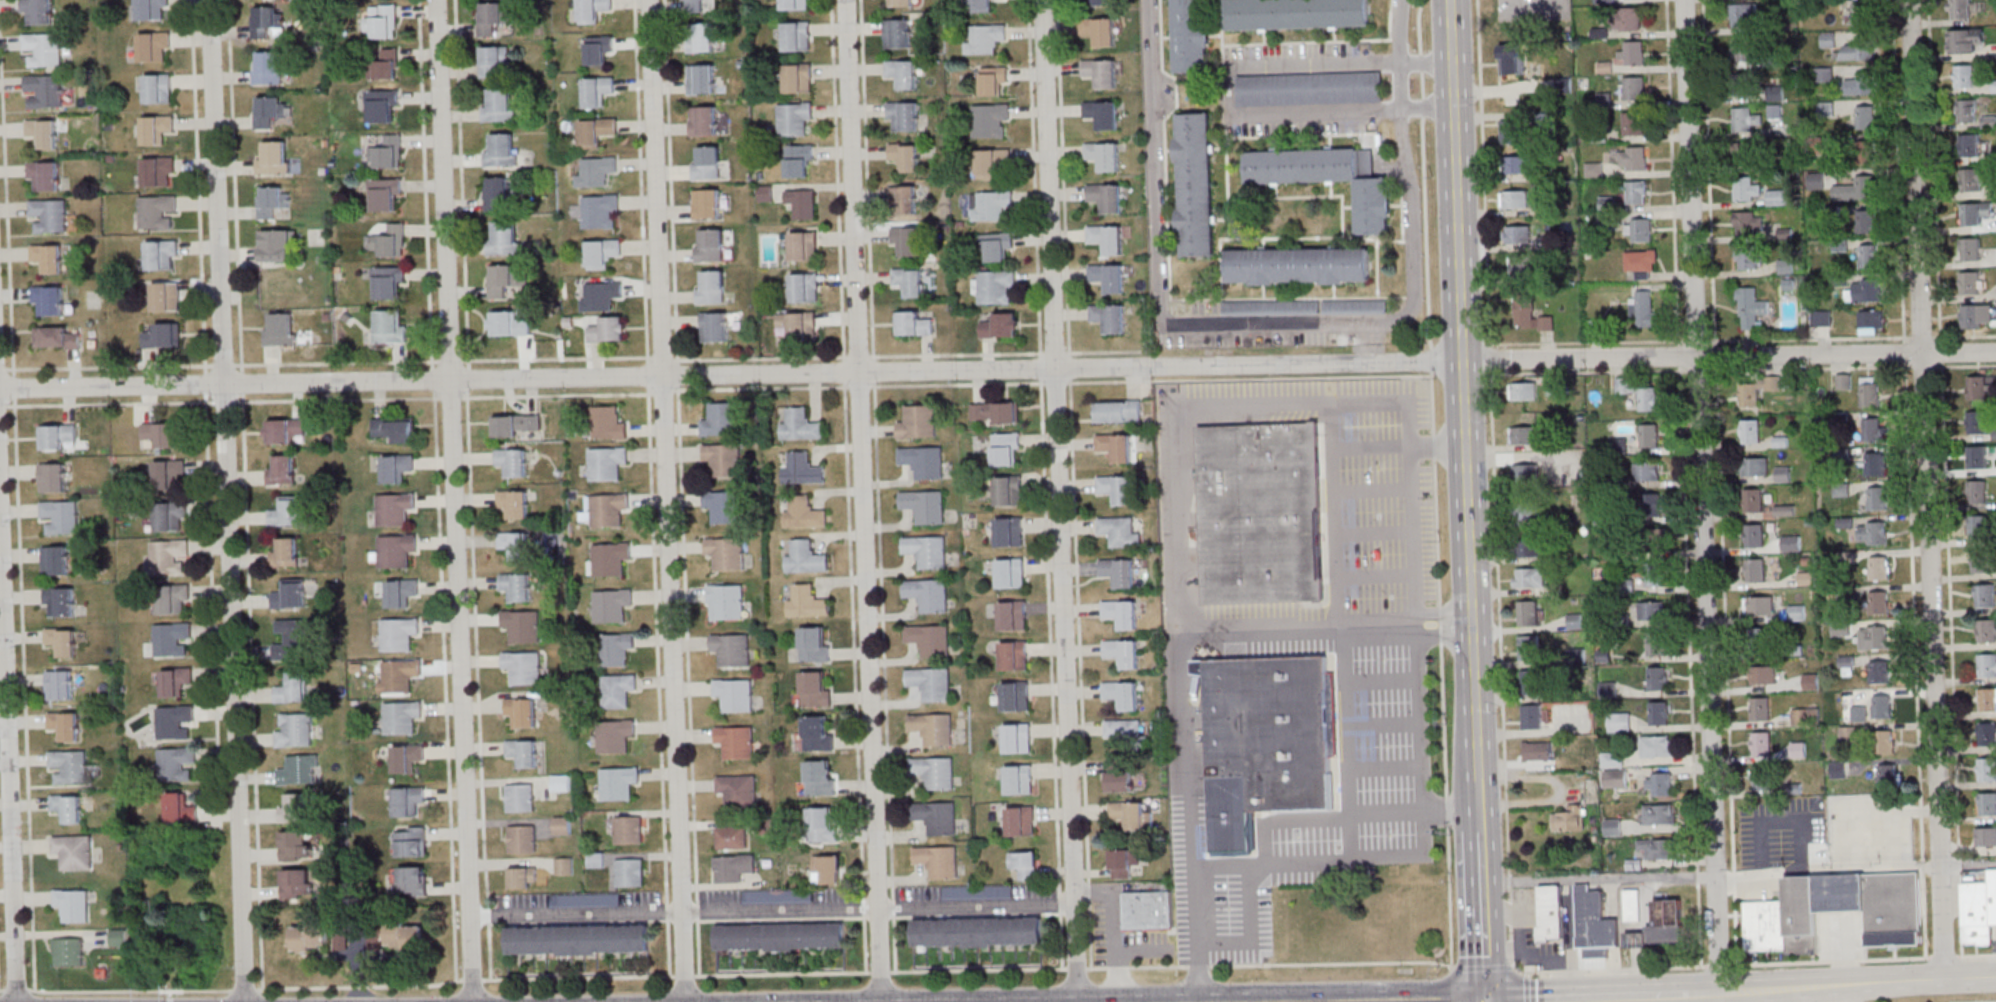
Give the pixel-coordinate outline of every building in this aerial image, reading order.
[(23,24),(54,24),(54,0),(23,0),(23,24)] [(137,19),(169,19),(169,0),(137,0),(137,19)] [(580,23),(601,23),(601,13),(612,13),(612,0),(580,0),(580,23)] [(709,12),(709,0),(685,0),(685,12),(709,12)] [(809,10),(809,0),(783,0),(783,10),(809,10)] [(971,12),(993,12),(993,2),(1004,2),(1004,0),(971,0),(971,12)] [(1177,72),(1174,0),(1206,0),(1208,71),(1177,72)] [(1228,30),(1226,0),(1370,0),(1371,25),(1228,30)] [(1970,20),(1970,0),(1950,0),(1950,20),(1970,20)] [(479,36),(499,36),(499,24),(512,24),(512,2),(479,2),(479,36)] [(1851,25),(1872,25),(1872,3),(1851,3),(1851,25)] [(397,39),(397,4),(377,4),(377,16),(366,16),(366,39),(397,39)] [(1757,4),(1730,4),(1730,26),(1757,26),(1757,4)] [(252,7),(252,38),(284,38),(284,7),(252,7)] [(1643,8),(1618,8),(1618,31),(1643,31),(1643,8)] [(1116,18),(1081,18),(1081,37),(1094,37),(1094,46),(1116,46),(1116,18)] [(884,19),(884,48),(911,48),(911,19),(884,19)] [(810,22),(784,22),(784,51),(810,51),(810,22)] [(689,23),(689,52),(715,52),(715,23),(689,23)] [(965,54),(995,54),(995,43),(1006,43),(1006,25),(975,25),(975,35),(965,35),(965,54)] [(1985,45),(1985,31),(1950,31),(1950,55),(1977,55),(1977,45),(1985,45)] [(139,61),(170,61),(170,33),(139,33),(139,61)] [(24,34),(24,54),(29,54),(29,65),(62,65),(62,34),(24,34)] [(588,65),(605,65),(605,54),(614,54),(614,36),(588,36),(588,65)] [(1734,61),(1756,61),(1756,39),(1734,39),(1734,61)] [(1854,46),(1841,46),(1841,61),(1875,61),(1875,39),(1854,39),(1854,46)] [(1645,64),(1645,41),(1626,41),(1626,52),(1618,52),(1618,64),(1645,64)] [(1501,75),(1526,75),(1526,44),(1501,44),(1501,75)] [(481,77),(501,77),(501,66),(510,66),(510,46),(481,46),(481,77)] [(370,79),(397,79),(397,48),(380,48),(380,60),(370,60),(370,79)] [(285,84),(285,52),(254,52),(254,84),(285,84)] [(1117,60),(1083,60),(1083,79),(1095,79),(1095,88),(1117,88),(1117,60)] [(886,61),(886,78),(897,78),(897,89),(917,89),(917,61),(886,61)] [(715,93),(715,64),(689,64),(689,93),(715,93)] [(786,64),(786,92),(811,92),(811,64),(786,64)] [(1955,66),(1955,89),(1974,89),(1974,66),(1955,66)] [(1000,95),(1000,67),(981,67),(981,95),(1000,95)] [(1816,83),(1832,83),(1832,69),(1816,69),(1816,83)] [(1237,76),(1382,71),(1383,101),(1238,106),(1237,76)] [(1855,81),(1844,81),(1843,95),(1876,96),(1877,73),(1856,72),(1855,81)] [(172,103),(172,74),(145,74),(145,103),(172,103)] [(1733,74),(1733,95),(1761,95),(1761,74),(1733,74)] [(62,107),(62,75),(26,75),(26,107),(62,107)] [(605,107),(605,96),(614,96),(614,78),(585,78),(585,107),(605,107)] [(1645,78),(1624,78),(1624,101),(1645,101),(1645,78)] [(484,99),(484,121),(515,121),(516,89),(491,88),(490,99),(484,99)] [(399,90),(366,90),(366,123),(399,123),(399,90)] [(255,96),(255,128),(285,128),(285,118),(292,118),(292,105),(284,105),(284,96),(255,96)] [(1958,100),(1958,123),(1977,123),(1977,100),(1958,100)] [(918,102),(888,102),(888,130),(918,130),(918,102)] [(1118,102),(1083,102),(1083,120),(1097,120),(1097,129),(1118,129),(1118,102)] [(811,135),(811,103),(778,103),(778,135),(811,135)] [(1009,105),(974,104),(974,136),(1009,137),(1009,105)] [(718,106),(691,106),(691,135),(718,135),(718,106)] [(1733,131),(1762,131),(1762,108),(1733,108),(1733,131)] [(1874,129),(1874,108),(1857,108),(1857,129),(1874,129)] [(1216,256),(1183,257),(1178,114),(1211,112),(1216,256)] [(1623,112),(1623,135),(1645,135),(1645,112),(1623,112)] [(174,134),(174,115),(142,115),(143,145),(164,145),(164,134),(174,134)] [(616,137),(616,119),(581,119),(581,148),(605,148),(605,137),(616,137)] [(37,148),(58,148),(58,120),(26,120),(26,139),(37,139),(37,148)] [(1500,144),(1518,144),(1518,120),(1500,120),(1500,144)] [(517,166),(517,133),(486,133),(486,166),(517,166)] [(1961,133),(1961,157),(1980,157),(1980,133),(1961,133)] [(370,169),(402,169),(402,134),(381,134),(381,146),(370,146),(370,169)] [(257,174),(290,174),(290,141),(267,141),(267,152),(257,152),(257,174)] [(1760,142),(1734,142),(1734,164),(1760,164),(1760,142)] [(1119,171),(1119,143),(1086,143),(1086,160),(1099,160),(1099,171),(1119,171)] [(899,172),(919,172),(919,144),(889,144),(889,162),(899,162),(899,172)] [(786,145),(786,177),(812,177),(812,145),(786,145)] [(1862,162),(1873,162),(1873,145),(1862,145),(1862,162)] [(696,147),(696,156),(693,156),(693,178),(723,178),(723,147),(696,147)] [(1621,171),(1646,171),(1646,147),(1621,147),(1621,171)] [(1357,179),(1248,183),(1247,152),(1374,148),(1375,176),(1388,176),(1390,234),(1359,235),(1357,179)] [(977,177),(998,177),(998,167),(1009,167),(1009,150),(977,150),(977,177)] [(1530,156),(1508,156),(1508,174),(1530,174),(1530,156)] [(175,157),(144,157),(144,186),(175,186),(175,157)] [(608,187),(608,177),(617,177),(617,157),(584,157),(584,167),(576,167),(576,187),(608,187)] [(60,162),(28,162),(28,181),(34,181),(34,191),(60,191),(60,162)] [(1587,176),(1602,176),(1602,164),(1587,164),(1587,176)] [(1961,192),(1981,192),(1981,181),(1995,181),(1995,169),(1961,169),(1961,192)] [(1823,189),(1823,174),(1812,174),(1812,189),(1823,189)] [(1876,176),(1856,176),(1856,187),(1834,187),(1834,199),(1876,199),(1876,176)] [(485,177),(485,211),(515,211),(515,177),(485,177)] [(400,178),(369,178),(369,211),(400,211),(400,178)] [(1753,185),(1753,178),(1735,178),(1735,201),(1761,201),(1761,185),(1753,185)] [(1627,204),(1648,204),(1648,181),(1627,181),(1627,204)] [(1099,214),(1121,214),(1121,184),(1088,184),(1088,203),(1099,203),(1099,214)] [(290,207),(290,186),(258,186),(258,219),(279,219),(279,207),(290,207)] [(917,186),(891,186),(891,214),(916,215),(917,186)] [(721,190),(694,190),(694,218),(721,218),(721,190)] [(814,190),(786,190),(786,205),(795,205),(795,219),(814,219),(814,190)] [(1501,191),(1501,208),(1530,208),(1530,191),(1501,191)] [(971,220),(1002,220),(1002,211),(1012,211),(1012,192),(971,192),(971,220)] [(1768,192),(1768,206),(1793,206),(1793,192),(1768,192)] [(619,228),(619,195),(584,195),(584,205),(576,205),(576,219),(585,219),(585,228),(619,228)] [(139,228),(177,228),(177,196),(139,196),(139,228)] [(67,200),(30,200),(30,220),(32,220),(32,232),(68,232),(67,200)] [(1993,202),(1961,202),(1961,225),(1983,225),(1983,215),(1993,215),(1993,202)] [(1840,209),(1829,209),(1829,219),(1840,219),(1840,209)] [(1877,234),(1877,211),(1856,211),(1856,234),(1877,234)] [(1735,214),(1735,235),(1763,235),(1763,214),(1735,214)] [(1626,242),(1653,242),(1653,219),(1626,219),(1626,242)] [(520,253),(520,222),(489,222),(489,253),(520,253)] [(405,257),(405,223),(387,223),(387,235),(367,235),(367,244),(377,244),(377,257),(405,257)] [(1123,226),(1088,226),(1088,245),(1100,245),(1100,255),(1123,255),(1123,226)] [(1532,226),(1504,226),(1504,245),(1532,244),(1532,226)] [(893,256),(918,256),(918,227),(893,227),(893,256)] [(723,261),(723,229),(696,229),(696,261),(723,261)] [(260,230),(260,261),(292,261),(292,230),(260,230)] [(790,261),(817,261),(817,232),(790,232),(790,261)] [(1014,252),(1014,234),(979,234),(979,248),(987,248),(987,261),(1006,261),(1006,252),(1014,252)] [(1980,238),(1961,238),(1961,261),(1980,261),(1980,238)] [(147,240),(147,270),(178,270),(178,240),(147,240)] [(588,240),(588,269),(610,269),(610,259),(621,259),(621,240),(588,240)] [(1847,242),(1833,242),(1833,251),(1847,251),(1847,242)] [(32,245),(32,263),(42,263),(42,273),(64,273),(64,245),(32,245)] [(1880,268),(1880,245),(1859,245),(1860,268),(1880,268)] [(1370,248),(1370,281),(1228,283),(1227,249),(1370,248)] [(1626,250),(1626,270),(1636,270),(1636,279),(1653,279),(1653,271),(1657,271),(1657,250),(1626,250)] [(1736,270),(1758,270),(1758,250),(1736,250),(1736,270)] [(1510,277),(1530,277),(1530,255),(1510,255),(1510,277)] [(1780,274),(1793,274),(1793,260),(1779,261),(1780,274)] [(518,264),(488,264),(488,297),(506,297),(506,286),(528,286),(528,272),(518,272),(518,264)] [(1102,293),(1124,293),(1124,264),(1089,264),(1089,284),(1102,284),(1102,293)] [(372,266),(372,299),(405,299),(405,266),(372,266)] [(924,297),(924,269),(893,269),(893,287),(904,287),(904,297),(924,297)] [(698,303),(724,303),(724,271),(698,271),(698,303)] [(974,293),(982,293),(982,303),(1016,304),(1016,271),(974,271),(974,293)] [(1961,271),(1961,296),(1980,296),(1980,271),(1961,271)] [(818,273),(792,273),(792,302),(818,302),(818,273)] [(1846,289),(1846,303),(1882,303),(1882,279),(1854,279),(1854,289),(1846,289)] [(180,311),(180,282),(153,282),(153,311),(180,311)] [(582,283),(582,311),(612,311),(612,301),(622,301),(622,283),(582,283)] [(65,286),(33,286),(33,314),(65,314),(65,286)] [(1758,315),(1769,315),(1769,301),(1757,301),(1757,288),(1739,288),(1739,331),(1758,331),(1758,315)] [(1655,327),(1656,291),(1630,291),(1629,317),(1637,317),(1637,327),(1655,327)] [(1515,328),(1552,328),(1552,317),(1533,317),(1533,292),(1515,292),(1515,328)] [(1125,333),(1125,305),(1091,305),(1091,322),(1102,322),(1102,333),(1125,333)] [(1961,306),(1961,328),(1993,328),(1993,306),(1961,306)] [(407,342),(407,321),(400,321),(400,310),(374,310),(374,342),(407,342)] [(1831,326),(1831,310),(1814,310),(1814,326),(1831,326)] [(1859,310),(1859,330),(1883,329),(1883,310),(1859,310)] [(490,311),(490,335),(529,335),(529,320),(518,320),(518,311),(490,311)] [(896,334),(932,334),(932,311),(896,311),(896,334)] [(728,312),(702,312),(702,341),(728,341),(728,312)] [(815,312),(778,312),(778,327),(789,326),(790,339),(816,339),(815,312)] [(981,337),(1018,337),(1018,312),(992,312),(992,323),(981,323),(981,337)] [(296,345),(295,313),(266,313),(267,345),(296,345)] [(589,341),(626,341),(626,316),(598,316),(598,326),(589,326),(589,341)] [(181,347),(181,323),(150,323),(150,326),(144,326),(144,347),(181,347)] [(81,348),(81,327),(35,327),(35,348),(81,348)] [(1851,374),(1837,374),(1837,390),(1851,390),(1851,374)] [(1861,406),(1879,406),(1879,377),(1861,377),(1861,406)] [(1967,377),(1967,401),(1987,401),(1987,377),(1967,377)] [(1659,411),(1658,385),(1634,385),(1634,378),(1616,378),(1616,394),(1638,393),(1639,411),(1659,411)] [(1739,384),(1740,408),(1759,407),(1759,392),(1780,391),(1780,378),(1761,378),(1761,384),(1739,384)] [(1538,382),(1511,382),(1511,400),(1538,400),(1538,382)] [(1141,400),(1095,400),(1095,422),(1141,422),(1141,400)] [(739,435),(739,403),(710,403),(710,417),(701,417),(701,435),(739,435)] [(1019,423),(1019,403),(971,403),(971,423),(1019,423)] [(897,438),(936,437),(935,405),(906,405),(906,419),(897,419),(897,438)] [(627,438),(627,417),(616,417),(616,406),(592,406),(592,438),(627,438)] [(823,439),(823,418),(809,418),(809,407),(785,407),(785,417),(781,417),(781,439),(823,439)] [(1967,413),(1967,435),(1987,435),(1987,413),(1967,413)] [(494,415),(494,436),(540,436),(540,415),(494,415)] [(414,442),(414,418),(373,418),(374,442),(414,442)] [(1881,418),(1860,418),(1860,441),(1881,441),(1881,418)] [(267,419),(267,444),(295,444),(295,434),(306,434),(306,419),(267,419)] [(1741,420),(1741,443),(1760,443),(1760,420),(1741,420)] [(1198,426),(1204,604),(1324,600),(1318,421),(1198,426)] [(181,423),(142,423),(142,440),(153,440),(153,447),(181,447),(181,423)] [(40,450),(68,450),(68,439),(78,439),(78,424),(40,424),(40,450)] [(1659,448),(1659,424),(1639,424),(1639,448),(1659,448)] [(1537,426),(1511,426),(1511,444),(1537,444),(1537,426)] [(1020,465),(1020,433),(993,433),(993,465),(1020,465)] [(1131,434),(1097,434),(1097,452),(1108,452),(1108,463),(1131,463),(1131,434)] [(704,464),(714,464),(714,476),(741,476),(741,444),(703,444),(704,464)] [(1986,468),(1986,446),(1967,446),(1967,469),(1986,468)] [(627,447),(589,447),(589,481),(619,481),(619,467),(627,467),(627,447)] [(943,479),(943,447),(898,447),(898,469),(916,468),(916,480),(943,479)] [(527,448),(496,448),(496,467),(506,467),(506,477),(527,477),(527,448)] [(825,483),(825,463),(810,463),(810,451),(785,451),(785,483),(825,483)] [(1885,475),(1885,452),(1865,452),(1865,475),(1885,475)] [(268,467),(268,483),(295,483),(295,455),(276,455),(276,467),(268,467)] [(383,455),(383,483),(403,483),(403,472),(413,472),(413,455),(383,455)] [(1769,458),(1742,458),(1742,476),(1769,476),(1769,458)] [(175,489),(175,479),(186,479),(186,460),(154,460),(154,489),(175,489)] [(68,492),(68,463),(40,463),(40,492),(68,492)] [(1538,464),(1514,464),(1514,481),(1538,481),(1538,464)] [(1659,464),(1634,464),(1634,483),(1659,483),(1659,464)] [(1097,495),(1110,495),(1110,505),(1132,505),(1132,475),(1097,475),(1097,495)] [(997,505),(1022,505),(1022,476),(997,476),(997,505)] [(1969,481),(1969,505),(1986,505),(1986,481),(1969,481)] [(1869,487),(1869,510),(1887,510),(1887,487),(1869,487)] [(1762,489),(1743,489),(1743,513),(1762,513),(1762,489)] [(507,518),(529,518),(529,490),(497,490),(497,508),(507,508),(507,518)] [(705,491),(705,512),(714,512),(714,523),(742,523),(742,491),(705,491)] [(900,491),(900,512),(914,512),(914,524),(944,524),(944,491),(900,491)] [(377,494),(377,527),(405,527),(405,515),(414,515),(414,494),(377,494)] [(591,494),(591,526),(621,526),(621,514),(628,514),(628,494),(591,494)] [(1660,494),(1637,494),(1637,514),(1660,514),(1660,494)] [(301,496),(281,496),(281,507),(270,507),(270,526),(301,526),(301,496)] [(785,527),(827,527),(826,508),(813,509),(813,496),(792,496),(792,507),(784,507),(785,527)] [(79,501),(40,501),(40,520),(48,520),(48,534),(79,534),(79,501)] [(188,502),(155,502),(155,531),(188,531),(188,502)] [(1519,519),(1538,519),(1538,504),(1519,504),(1519,519)] [(1969,539),(1988,539),(1988,516),(1969,516),(1969,539)] [(997,547),(1022,547),(1022,517),(997,517),(997,547)] [(1141,547),(1141,528),(1132,528),(1131,517),(1098,518),(1099,537),(1110,537),(1110,548),(1141,547)] [(1858,522),(1858,545),(1887,545),(1887,522),(1858,522)] [(1744,549),(1763,549),(1763,525),(1744,525),(1744,549)] [(1643,529),(1643,549),(1662,549),(1662,529),(1643,529)] [(529,532),(498,532),(498,550),(509,550),(509,560),(529,560),(529,532)] [(407,568),(407,556),(416,556),(416,534),(379,535),(379,547),(372,547),(372,565),(378,565),(378,568),(407,568)] [(915,568),(946,568),(946,536),(903,536),(903,558),(915,558),(915,568)] [(1801,552),(1801,536),(1782,536),(1782,552),(1801,552)] [(271,548),(271,566),(298,566),(298,537),(281,537),(281,548),(271,548)] [(716,570),(744,570),(744,538),(706,538),(706,559),(716,559),(716,570)] [(786,572),(828,572),(828,551),(815,551),(814,539),(791,539),(791,550),(786,550),(786,572)] [(1544,557),(1544,539),(1519,539),(1519,557),(1544,557)] [(151,574),(188,574),(188,540),(151,540),(151,574)] [(589,576),(622,576),(622,564),(631,564),(631,543),(589,543),(589,576)] [(70,546),(42,546),(42,575),(70,575),(70,546)] [(1990,574),(1990,551),(1971,551),(1971,574),(1990,574)] [(1869,580),(1890,580),(1890,557),(1869,557),(1869,580)] [(998,588),(1024,587),(1024,559),(998,559),(998,588)] [(1135,559),(1100,559),(1100,578),(1113,578),(1113,588),(1135,588),(1135,559)] [(1764,559),(1747,559),(1747,583),(1764,583),(1764,559)] [(1664,586),(1664,562),(1645,562),(1645,586),(1664,586)] [(1546,568),(1514,568),(1514,586),(1546,586),(1546,568)] [(531,601),(531,574),(499,574),(499,592),(509,592),(509,601),(531,601)] [(307,607),(307,579),(282,579),(282,589),(272,589),(272,607),(307,607)] [(408,608),(408,597),(418,597),(418,580),(386,580),(386,608),(408,608)] [(904,580),(904,602),(918,602),(918,612),(947,612),(947,580),(904,580)] [(709,620),(743,620),(743,583),(709,583),(709,620)] [(830,615),(829,595),(816,595),(816,583),(795,584),(795,595),(788,595),(788,616),(830,615)] [(158,613),(189,613),(189,584),(158,584),(158,613)] [(1994,585),(1975,585),(1975,608),(1994,608),(1994,585)] [(75,617),(75,587),(44,588),(44,617),(75,617)] [(594,623),(623,623),(623,610),(633,610),(633,589),(594,589),(594,623)] [(1870,615),(1889,615),(1889,591),(1870,591),(1870,615)] [(1773,615),(1773,598),(1745,598),(1745,615),(1773,615)] [(1025,601),(1000,601),(1000,630),(1025,630),(1025,601)] [(1137,601),(1103,601),(1103,620),(1115,620),(1115,629),(1137,629),(1137,601)] [(1519,626),(1538,626),(1538,601),(1519,601),(1519,626)] [(1643,602),(1643,621),(1662,621),(1662,602),(1643,602)] [(1804,619),(1804,606),(1790,606),(1790,619),(1804,619)] [(510,643),(540,643),(540,610),(501,610),(501,630),(510,630),(510,643)] [(273,659),(311,659),(311,619),(275,620),(275,632),(283,632),(283,643),(273,643),(273,659)] [(419,639),(419,619),(381,619),(381,651),(410,651),(410,639),(419,639)] [(1977,620),(1977,644),(1995,644),(1995,620),(1977,620)] [(155,623),(155,655),(191,655),(191,623),(155,623)] [(949,657),(949,625),(905,625),(905,647),(921,647),(921,657),(949,657)] [(1887,650),(1887,626),(1859,626),(1859,650),(1887,650)] [(800,662),(829,662),(829,627),(800,627),(800,662)] [(56,657),(76,657),(76,628),(45,628),(45,647),(56,647),(56,657)] [(1773,629),(1749,629),(1749,649),(1773,649),(1773,629)] [(1665,632),(1647,632),(1647,655),(1665,655),(1665,632)] [(602,667),(625,666),(625,655),(635,654),(634,633),(602,633),(602,667)] [(721,667),(750,667),(750,634),(712,634),(712,653),(721,653),(721,667)] [(1519,660),(1539,660),(1539,635),(1519,635),(1519,660)] [(1139,640),(1104,640),(1104,660),(1117,660),(1117,669),(1139,669),(1139,640)] [(1001,670),(1027,670),(1027,642),(1001,642),(1001,670)] [(541,684),(540,651),(502,652),(503,671),(512,671),(512,685),(541,684)] [(1978,654),(1978,677),(1995,677),(1995,654),(1978,654)] [(1194,662),(1332,657),(1338,812),(1254,813),(1258,854),(1213,855),(1207,678),(1195,679),(1194,662)] [(411,693),(411,680),(421,680),(421,660),(379,660),(379,693),(411,693)] [(1869,661),(1869,684),(1890,684),(1890,661),(1869,661)] [(1668,690),(1668,667),(1649,667),(1649,690),(1668,690)] [(1775,667),(1751,667),(1751,685),(1775,685),(1775,667)] [(162,669),(162,697),(183,697),(183,686),(193,686),(193,669),(162,669)] [(951,701),(950,669),(907,669),(907,690),(924,690),(924,701),(951,701)] [(74,670),(46,670),(46,699),(74,699),(74,670)] [(1523,670),(1523,694),(1541,694),(1541,670),(1523,670)] [(830,671),(802,671),(802,706),(830,706),(830,671)] [(307,672),(287,672),(287,683),(276,683),(276,702),(307,702),(307,672)] [(636,675),(603,675),(603,709),(627,709),(627,694),(636,694),(636,675)] [(1818,690),(1818,675),(1804,675),(1804,690),(1818,690)] [(753,712),(753,679),(715,679),(715,699),(724,699),(724,712),(753,712)] [(1029,711),(1029,682),(1003,682),(1003,711),(1029,711)] [(1138,711),(1138,682),(1104,682),(1104,701),(1116,701),(1116,711),(1138,711)] [(1995,712),(1995,688),(1978,688),(1978,712),(1995,712)] [(1873,718),(1892,718),(1892,695),(1873,695),(1873,718)] [(1750,697),(1750,721),(1769,721),(1769,697),(1750,697)] [(536,698),(504,698),(504,718),(514,718),(514,728),(536,728),(536,698)] [(384,702),(384,735),(413,735),(413,722),(422,722),(422,702),(384,702)] [(1649,725),(1670,725),(1670,702),(1649,702),(1649,725)] [(1522,729),(1542,729),(1542,705),(1522,705),(1522,729)] [(193,706),(157,706),(157,738),(193,738),(193,706)] [(1791,710),(1791,725),(1819,725),(1819,710),(1791,710)] [(80,713),(48,713),(48,732),(58,732),(58,741),(80,741),(80,713)] [(313,714),(276,714),(276,746),(313,746),(313,714)] [(952,714),(908,714),(908,736),(924,736),(924,746),(952,746),(952,714)] [(1631,733),(1631,714),(1609,714),(1609,733),(1631,733)] [(804,751),(833,751),(833,716),(804,716),(804,751)] [(1141,720),(1105,720),(1105,739),(1118,739),(1118,744),(1141,744),(1141,720)] [(598,753),(627,753),(627,738),(635,738),(635,721),(598,721),(598,753)] [(1978,723),(1978,745),(1995,745),(1995,723),(1978,723)] [(1031,753),(1031,724),(1005,724),(1005,753),(1031,753)] [(725,759),(754,759),(754,726),(715,726),(715,747),(725,747),(725,759)] [(1895,753),(1895,730),(1878,730),(1878,753),(1895,753)] [(1771,733),(1752,733),(1752,757),(1771,757),(1771,733)] [(1673,736),(1641,736),(1641,757),(1673,757),(1673,736)] [(517,767),(537,767),(537,740),(505,740),(505,759),(517,759),(517,767)] [(1552,742),(1524,742),(1524,760),(1552,760),(1552,742)] [(392,773),(413,773),(413,763),(424,763),(424,745),(392,745),(392,773)] [(158,748),(158,781),(194,781),(194,747),(158,748)] [(87,783),(87,751),(49,751),(49,771),(57,771),(57,783),(87,783)] [(277,765),(278,784),(319,783),(319,755),(287,755),(287,765),(277,765)] [(954,789),(954,758),(918,758),(918,779),(927,779),(927,789),(954,789)] [(1108,791),(1132,791),(1132,760),(1108,760),(1108,791)] [(1977,781),(1995,781),(1995,760),(1977,760),(1977,781)] [(834,795),(834,761),(807,761),(807,795),(834,795)] [(1877,787),(1897,787),(1897,764),(1877,764),(1877,787)] [(1032,765),(1006,765),(1006,794),(1032,794),(1032,765)] [(1752,788),(1772,788),(1772,767),(1752,767),(1752,788)] [(638,787),(638,768),(600,768),(600,800),(630,800),(630,787),(638,787)] [(1647,773),(1647,796),(1674,796),(1674,773),(1647,773)] [(570,775),(551,775),(551,791),(570,791),(570,775)] [(756,776),(716,776),(716,793),(726,793),(726,810),(756,810),(756,776)] [(507,811),(533,811),(533,784),(507,784),(507,811)] [(394,787),(394,816),(416,816),(416,806),(424,806),(424,787),(394,787)] [(199,822),(199,804),(187,804),(187,792),(166,792),(166,822),(199,822)] [(280,822),(306,822),(306,793),(289,793),(289,804),(280,804),(280,822)] [(1979,815),(1995,815),(1995,793),(1979,793),(1979,815)] [(83,823),(83,795),(51,795),(51,813),(62,813),(62,823),(83,823)] [(1122,820),(1122,830),(1153,829),(1152,812),(1144,812),(1144,802),(1109,802),(1110,820),(1122,820)] [(956,831),(956,803),(913,803),(913,831),(956,831)] [(1552,813),(1553,831),(1585,830),(1584,804),(1567,805),(1567,812),(1552,813)] [(1676,804),(1644,805),(1644,825),(1676,824),(1676,804)] [(1034,806),(1008,806),(1008,835),(1034,835),(1034,806)] [(836,807),(809,807),(809,842),(836,842),(836,807)] [(570,816),(554,816),(554,834),(570,834),(570,816)] [(615,844),(641,844),(641,816),(615,816),(615,844)] [(536,852),(536,826),(509,826),(509,852),(536,852)] [(716,826),(717,849),(746,849),(746,826),(716,826)] [(394,827),(394,856),(425,856),(425,827),(394,827)] [(1976,828),(1976,847),(1995,846),(1995,828),(1976,828)] [(281,831),(281,860),(310,860),(310,831),(281,831)] [(52,835),(52,857),(62,857),(62,870),(92,870),(92,835),(52,835)] [(1637,839),(1637,850),(1646,850),(1646,859),(1677,859),(1677,839),(1637,839)] [(1824,863),(1824,843),(1808,843),(1808,863),(1824,863)] [(913,847),(913,866),(929,866),(929,879),(957,879),(957,847),(913,847)] [(1139,850),(1110,850),(1110,878),(1131,878),(1131,868),(1139,868),(1139,850)] [(1037,879),(1037,852),(1010,852),(1010,870),(1020,870),(1020,879),(1037,879)] [(715,855),(715,883),(743,882),(743,873),(755,873),(755,855),(715,855)] [(840,884),(840,855),(814,855),(814,873),(823,873),(823,884),(840,884)] [(556,873),(572,874),(572,859),(556,858),(556,873)] [(644,859),(617,859),(617,886),(644,886),(644,859)] [(397,896),(427,896),(427,867),(397,867),(397,896)] [(510,889),(537,889),(537,868),(510,868),(510,889)] [(282,870),(282,898),(312,898),(312,870),(282,870)] [(1962,873),(1995,871),(1995,942),(1965,943),(1962,873)] [(1869,875),(1922,874),(1925,947),(1871,949),(1870,911),(1869,875)] [(1869,875),(1870,911),(1820,913),(1819,877),(1869,875)] [(1787,878),(1819,877),(1820,913),(1821,936),(1789,936),(1788,902),(1787,878)] [(944,887),(1013,886),(1013,898),(944,899),(944,887)] [(1575,887),(1602,886),(1603,921),(1617,921),(1617,947),(1577,949),(1575,887)] [(1541,888),(1563,887),(1565,941),(1543,942),(1541,888)] [(90,922),(90,890),(54,890),(54,911),(64,911),(64,922),(90,922)] [(743,891),(814,890),(814,902),(744,903),(743,891)] [(1640,890),(1624,890),(1624,921),(1640,921),(1640,890)] [(1125,892),(1174,891),(1174,930),(1125,930),(1125,892)] [(551,895),(621,894),(621,906),(551,907),(551,895)] [(1683,945),(1648,946),(1648,950),(1625,951),(1625,934),(1647,933),(1647,928),(1655,928),(1654,902),(1682,901),(1683,945)] [(1746,904),(1788,902),(1789,951),(1748,952),(1746,904)] [(913,920),(1043,918),(1044,944),(914,946),(913,920)] [(329,922),(291,923),(292,950),(330,950),(329,922)] [(386,922),(386,934),(368,934),(368,950),(384,950),(384,951),(424,950),(423,922),(386,922)] [(717,925),(846,923),(846,947),(717,950),(717,925)] [(508,928),(650,925),(650,952),(509,954),(508,928)] [(126,944),(126,929),(111,929),(111,944),(126,944)] [(347,949),(347,929),(334,929),(334,949),(347,949)] [(84,938),(53,938),(53,966),(84,966),(84,938)]
